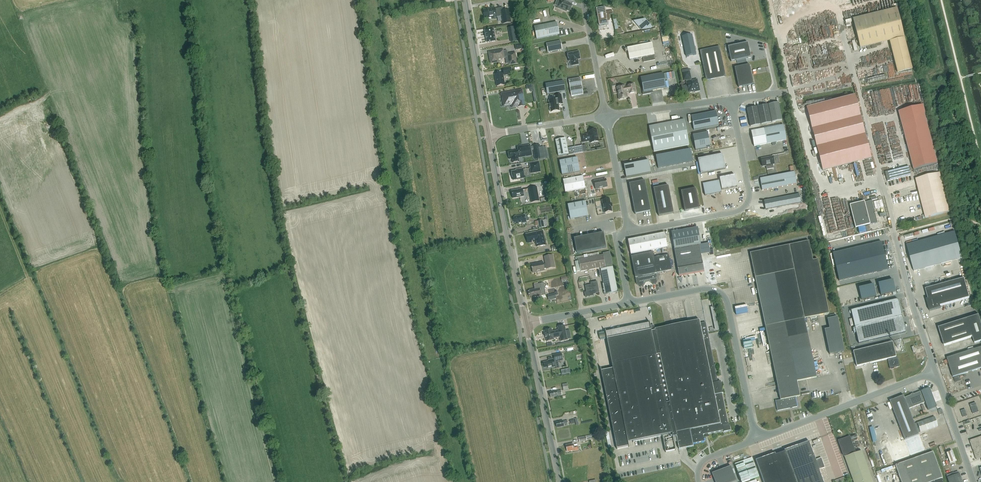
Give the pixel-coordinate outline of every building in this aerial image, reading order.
[(557,7),(564,9),(563,10),(566,12),(567,11),(570,12),(572,5),(569,4),(570,3),(562,0),(557,0),(555,5),(557,6),(557,7)] [(605,7),(596,9),(599,26),(608,24),(605,7)] [(492,19),(497,18),(496,17),(501,16),(502,24),(511,23),(509,9),(503,10),(502,11),(502,9),(495,10),(495,9),(495,8),(484,10),(485,18),(491,17),(492,19)] [(853,19),(860,48),(889,41),(897,72),(912,69),(896,8),(853,19)] [(645,19),(634,21),(641,30),(653,28),(645,19)] [(564,29),(558,30),(557,23),(534,27),(537,39),(559,35),(560,36),(565,35),(564,29)] [(695,50),(690,26),(680,28),(684,48),(681,48),(683,54),(689,53),(689,52),(695,50)] [(516,27),(508,28),(511,42),(518,41),(516,27)] [(485,31),(487,43),(496,41),(493,29),(485,31)] [(546,43),(548,53),(562,50),(561,41),(546,43)] [(652,43),(627,48),(630,60),(643,58),(643,63),(655,60),(654,55),(652,43)] [(751,57),(748,43),(728,47),(731,62),(751,57)] [(726,76),(719,47),(700,51),(706,81),(726,76)] [(503,50),(489,53),(491,63),(499,62),(498,59),(504,58),(508,57),(509,65),(517,64),(515,53),(508,54),(507,50),(503,51),(503,50)] [(578,60),(580,59),(579,51),(567,53),(569,61),(572,61),(573,66),(579,64),(578,60)] [(739,88),(753,84),(749,65),(734,68),(739,88)] [(504,73),(495,75),(497,86),(505,85),(503,75),(512,74),(511,68),(503,69),(504,73)] [(700,91),(699,87),(698,87),(697,80),(690,82),(690,80),(691,79),(689,72),(682,73),(683,81),(686,80),(687,82),(689,93),(695,91),(695,92),(700,91)] [(641,78),(643,89),(642,89),(643,95),(651,93),(650,91),(666,88),(663,73),(641,78)] [(580,78),(569,80),(571,96),(583,94),(580,78)] [(563,81),(545,84),(547,95),(565,91),(563,81)] [(619,100),(627,98),(626,92),(629,91),(630,93),(635,92),(634,84),(628,85),(628,86),(625,87),(625,86),(617,88),(619,100)] [(511,93),(503,94),(505,104),(506,104),(507,104),(513,104),(513,105),(514,106),(514,107),(524,105),(523,104),(524,103),(522,91),(511,92),(511,93)] [(556,100),(549,101),(550,107),(549,107),(550,111),(551,111),(551,112),(559,111),(558,105),(563,104),(561,95),(555,96),(556,100)] [(806,107),(823,171),(871,158),(855,95),(806,107)] [(768,104),(772,122),(782,120),(778,102),(768,104)] [(758,107),(761,124),(771,122),(767,105),(758,107)] [(899,111),(913,170),(938,164),(923,105),(899,111)] [(747,109),(750,127),(760,125),(757,107),(747,109)] [(714,112),(689,117),(692,130),(716,126),(714,112)] [(684,120),(649,126),(654,152),(689,145),(684,120)] [(764,129),(767,144),(786,140),(783,125),(764,129)] [(582,135),(583,142),(590,141),(591,143),(599,141),(597,130),(589,131),(589,134),(582,135)] [(708,132),(693,135),(696,150),(710,147),(708,132)] [(556,140),(558,156),(569,154),(566,138),(556,140)] [(518,150),(508,152),(509,159),(511,159),(512,163),(519,162),(519,158),(520,158),(519,154),(528,153),(528,155),(532,155),(531,152),(534,151),(536,161),(542,160),(539,147),(534,148),(534,149),(531,149),(530,145),(517,147),(518,150)] [(583,152),(582,145),(575,147),(576,154),(583,152)] [(701,174),(725,169),(723,154),(698,159),(701,174)] [(774,165),(773,156),(760,159),(762,167),(766,166),(767,170),(773,168),(773,165),(774,165)] [(577,158),(559,161),(562,175),(580,172),(577,158)] [(539,161),(529,163),(531,174),(541,172),(539,161)] [(626,177),(651,173),(649,161),(624,166),(626,177)] [(887,181),(911,175),(909,166),(885,172),(887,181)] [(513,180),(525,178),(523,169),(517,170),(518,171),(511,172),(513,180)] [(760,179),(762,190),(797,184),(794,172),(760,179)] [(916,179),(925,218),(950,212),(940,173),(916,179)] [(585,188),(583,176),(563,180),(565,192),(585,188)] [(596,189),(607,187),(606,179),(594,181),(596,189)] [(635,214),(651,211),(645,181),(629,184),(635,214)] [(719,181),(703,184),(705,196),(721,193),(719,181)] [(675,212),(669,185),(655,188),(660,215),(675,212)] [(537,187),(529,188),(531,202),(539,201),(537,187)] [(696,188),(681,191),(685,211),(700,208),(696,188)] [(511,191),(513,198),(524,196),(522,189),(511,191)] [(612,203),(611,203),(610,199),(602,200),(604,213),(612,212),(611,207),(612,207),(612,203)] [(800,200),(765,207),(767,215),(801,208),(800,200)] [(571,220),(588,216),(585,201),(568,205),(571,220)] [(864,202),(849,205),(855,228),(877,223),(872,201),(865,203),(864,202)] [(525,215),(515,217),(515,218),(513,218),(514,223),(516,223),(516,224),(522,223),(523,224),(524,224),(525,224),(526,223),(526,222),(526,221),(529,221),(529,220),(529,218),(528,217),(527,218),(527,215),(525,215)] [(545,220),(535,221),(536,226),(538,226),(539,228),(548,227),(546,220),(547,220),(547,216),(544,216),(545,220)] [(672,233),(671,233),(674,249),(699,245),(701,245),(698,228),(697,228),(698,230),(672,234),(672,233)] [(526,235),(528,243),(535,242),(536,247),(546,245),(543,231),(534,233),(526,235)] [(914,271),(962,258),(955,232),(907,245),(914,271)] [(603,233),(574,238),(577,253),(606,248),(603,233)] [(665,233),(628,240),(631,254),(667,247),(665,233)] [(750,253),(780,400),(775,401),(777,411),(797,407),(795,397),(800,396),(797,381),(816,377),(804,319),(829,314),(818,260),(813,261),(809,241),(750,253)] [(881,242),(872,244),(873,251),(883,249),(881,242)] [(872,244),(867,245),(870,259),(875,258),(873,251),(872,244)] [(674,249),(678,269),(703,265),(699,245),(674,249)] [(867,245),(862,247),(865,260),(870,259),(867,245)] [(862,247),(857,248),(860,261),(865,260),(862,247)] [(857,248),(852,249),(855,263),(860,261),(857,248)] [(852,249),(847,250),(850,264),(855,263),(852,249)] [(883,249),(873,251),(875,258),(884,256),(883,249)] [(847,250),(842,251),(846,265),(850,264),(847,250)] [(842,251),(837,252),(841,266),(846,265),(842,251)] [(579,261),(575,262),(576,271),(581,270),(581,272),(606,267),(606,268),(601,269),(606,294),(618,291),(613,267),(610,252),(603,253),(603,255),(584,258),(578,259),(579,261)] [(657,273),(671,270),(669,255),(654,258),(653,252),(631,256),(636,284),(640,287),(643,286),(646,282),(649,281),(652,284),(656,284),(658,280),(657,273)] [(837,252),(833,253),(836,267),(841,266),(837,252)] [(543,262),(538,263),(538,264),(531,265),(533,273),(544,271),(544,269),(547,268),(547,269),(555,268),(552,255),(544,257),(546,264),(543,265),(543,262)] [(875,258),(870,259),(873,273),(888,269),(884,256),(875,258)] [(870,259),(865,260),(868,274),(873,273),(870,259)] [(865,260),(860,261),(863,275),(868,274),(865,260)] [(860,261),(855,263),(858,276),(863,275),(860,261)] [(855,263),(850,264),(854,277),(858,276),(855,263)] [(850,264),(846,265),(849,278),(854,277),(850,264)] [(846,265),(841,266),(844,280),(849,278),(846,265)] [(841,266),(836,267),(839,281),(844,280),(841,266)] [(968,277),(924,289),(927,299),(925,300),(928,311),(940,308),(939,306),(973,296),(968,277)] [(893,280),(878,283),(881,295),(896,292),(893,280)] [(599,292),(597,282),(591,283),(591,285),(585,286),(586,292),(584,293),(585,297),(594,296),(593,294),(599,292)] [(873,284),(859,288),(861,300),(876,296),(873,284)] [(529,291),(528,292),(529,297),(530,297),(531,298),(541,296),(540,288),(529,290),(529,291)] [(898,299),(851,310),(859,344),(906,333),(898,299)] [(938,328),(944,346),(972,337),(975,344),(980,341),(980,323),(979,315),(938,328)] [(844,351),(837,317),(827,319),(829,329),(824,330),(830,354),(844,351)] [(700,324),(699,320),(654,329),(654,326),(650,326),(649,322),(650,330),(607,339),(605,331),(612,368),(601,371),(600,367),(617,450),(617,449),(628,446),(628,447),(629,447),(628,442),(632,441),(633,442),(633,441),(662,435),(672,433),(674,443),(677,442),(679,449),(693,446),(693,444),(704,441),(703,435),(723,430),(724,432),(731,430),(729,424),(728,424),(722,393),(723,393),(721,381),(718,382),(706,323),(700,324)] [(552,329),(544,331),(545,335),(545,338),(546,342),(554,340),(554,339),(560,337),(561,342),(568,340),(564,326),(558,327),(558,330),(552,332),(552,329)] [(897,357),(896,357),(892,342),(853,352),(857,367),(888,359),(890,369),(900,367),(897,357)] [(947,358),(953,377),(980,368),(980,347),(947,358)] [(554,362),(563,360),(561,353),(552,355),(553,359),(548,360),(548,362),(543,363),(544,368),(548,367),(548,368),(555,367),(554,362)] [(929,388),(921,391),(928,410),(936,407),(929,388)] [(920,391),(904,398),(909,409),(924,403),(920,391)] [(909,409),(904,398),(903,395),(889,401),(905,440),(919,434),(918,433),(919,433),(915,424),(914,424),(909,409)] [(970,405),(973,414),(979,412),(976,403),(970,405)] [(934,417),(932,417),(920,422),(915,424),(919,433),(924,431),(938,426),(934,417)] [(970,441),(972,447),(976,459),(980,458),(980,459),(980,437),(970,441)] [(823,480),(821,477),(821,476),(820,473),(819,470),(825,468),(821,458),(816,460),(814,456),(809,441),(784,450),(785,452),(775,455),(775,454),(757,460),(756,461),(763,481),(823,481),(823,480)] [(573,445),(573,444),(565,445),(567,452),(573,451),(578,450),(577,446),(577,444),(573,445)] [(861,451),(844,457),(853,481),(873,481),(861,451)] [(952,451),(947,453),(950,463),(955,461),(952,451)] [(940,479),(942,478),(933,452),(896,466),(902,481),(942,481),(940,479)] [(712,473),(715,481),(732,481),(736,480),(731,466),(712,473)] [(947,475),(949,481),(962,481),(959,473),(958,474),(958,472),(947,475)]
